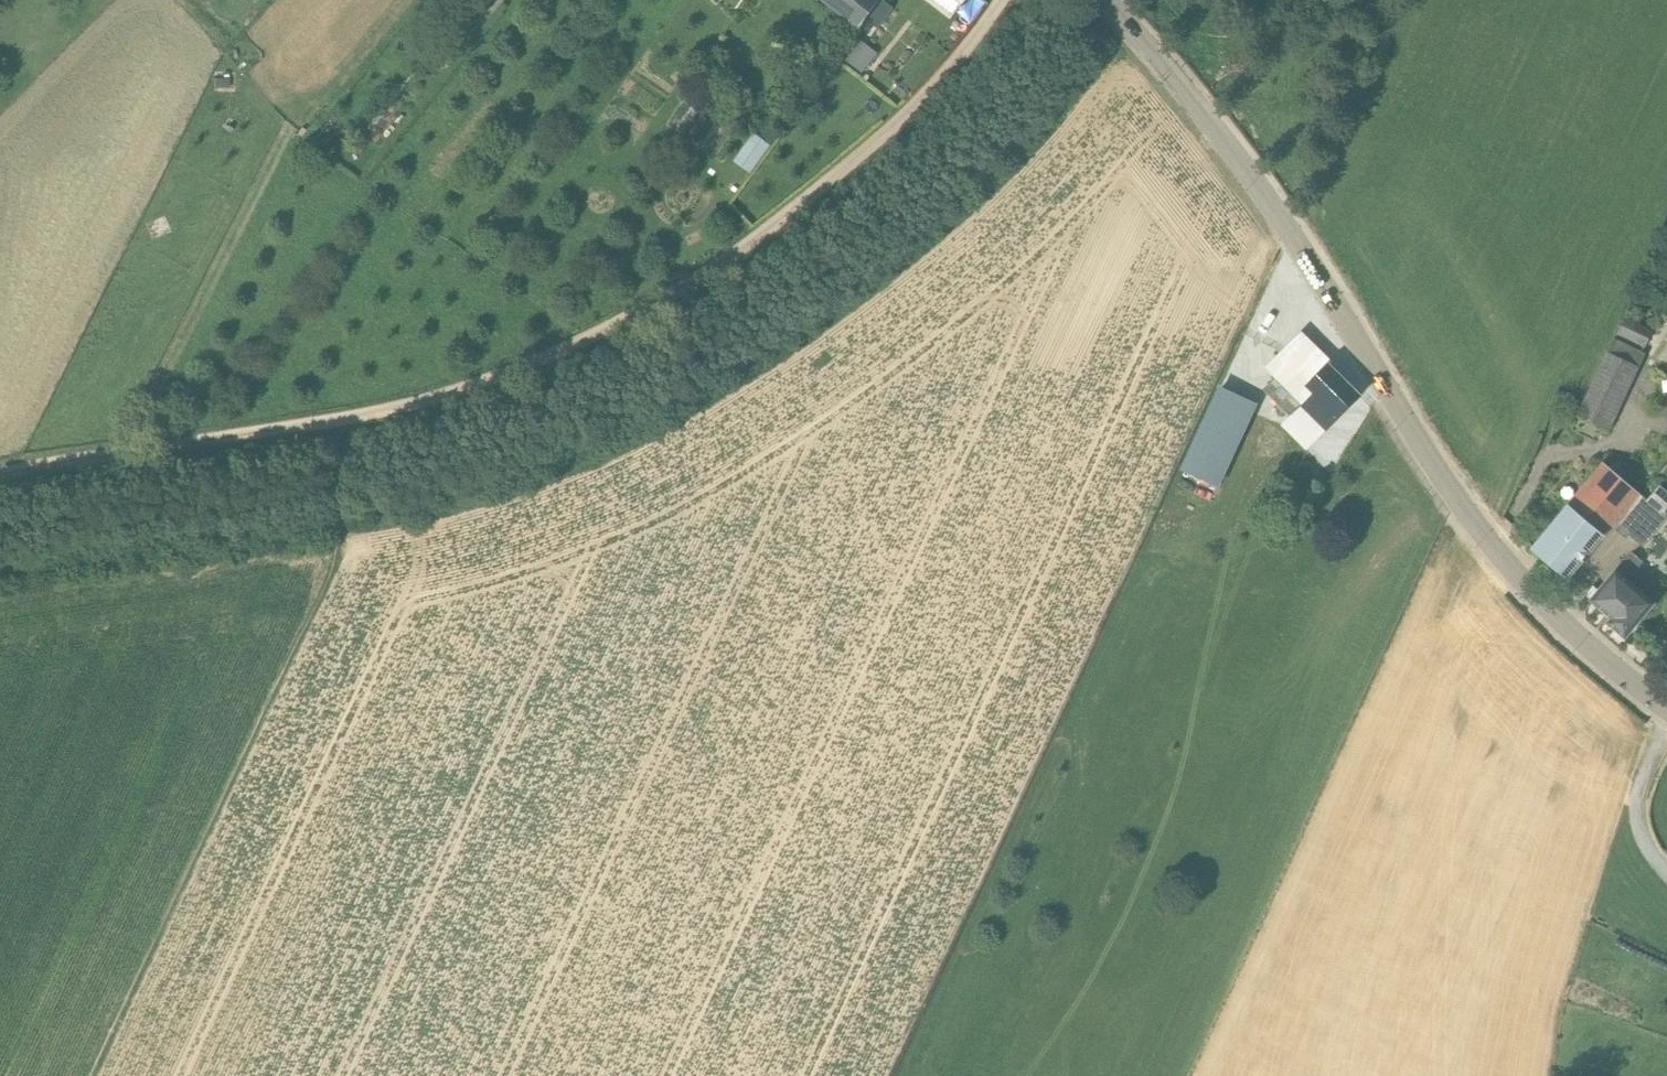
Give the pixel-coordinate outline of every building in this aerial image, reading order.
[(860,28),(866,21),(881,0),(824,0),(860,28)] [(861,40),(846,59),(863,73),(878,54),(861,40)] [(739,160),(754,171),(770,150),(755,139),(739,160)] [(1619,334),(1645,346),(1653,330),(1627,317),(1619,334)] [(1276,378),(1265,389),(1292,416),(1303,406),(1327,429),(1361,396),(1303,337),(1300,335),(1273,362),(1267,368),(1276,378)] [(1644,352),(1615,339),(1578,417),(1607,429),(1644,352)] [(1199,436),(1184,469),(1218,485),(1220,480),(1243,431),(1256,404),(1222,388),(1221,388),(1199,436)] [(1568,577),(1610,528),(1640,492),(1607,463),(1534,549),(1533,548),(1532,550),(1567,580),(1569,578),(1568,577)] [(1610,528),(1625,540),(1628,536),(1641,548),(1666,518),(1664,516),(1666,513),(1666,493),(1662,489),(1651,501),(1640,492),(1610,528)] [(1632,553),(1598,591),(1593,586),(1586,595),(1613,618),(1609,623),(1625,637),(1655,607),(1652,605),(1663,593),(1639,572),(1646,565),(1632,553)]
